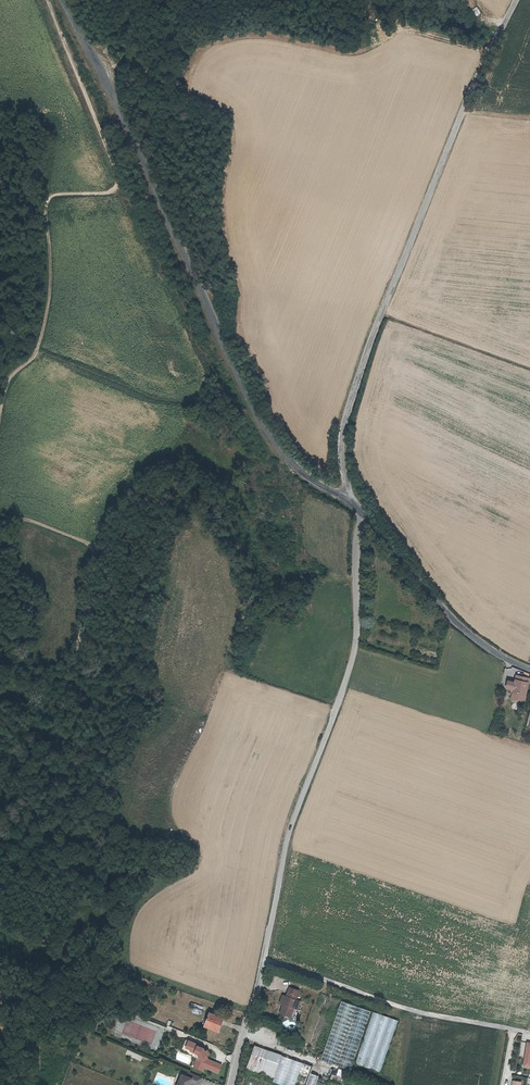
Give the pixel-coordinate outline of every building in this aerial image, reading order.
[(529,683),(529,684),(529,679),(517,676),(516,681),(514,690),(513,693),(525,696),(526,696),(529,683)] [(507,688),(514,690),(516,681),(509,679),(509,682),(508,682),(507,688)] [(525,696),(513,693),(512,699),(524,702),(525,696)] [(283,1005),(279,1014),(290,1017),(293,1008),(295,1009),(298,1001),(296,1000),(298,992),(289,989),(287,997),(284,996),(282,1004),(283,1005)] [(321,1059),(350,1069),(371,1011),(342,1000),(321,1059)] [(381,1072),(397,1020),(372,1012),(355,1064),(381,1072)] [(206,1025),(219,1030),(224,1018),(211,1013),(206,1025)] [(199,1044),(191,1041),(188,1048),(192,1050),(193,1051),(196,1053),(200,1055),(201,1059),(199,1060),(197,1064),(199,1065),(198,1069),(205,1071),(206,1068),(220,1074),(224,1066),(210,1060),(208,1056),(211,1055),(210,1051),(207,1052),(206,1049),(199,1046),(199,1044)] [(248,1069),(275,1078),(284,1054),(256,1045),(248,1069)] [(275,1078),(275,1081),(287,1084),(318,1084),(322,1075),(313,1072),(315,1066),(284,1054),(275,1078)] [(338,1068),(335,1075),(343,1077),(345,1071),(338,1068)] [(190,1072),(188,1076),(183,1074),(179,1084),(180,1084),(179,1084),(191,1084),(192,1082),(199,1084),(200,1084),(203,1078),(190,1072)]
